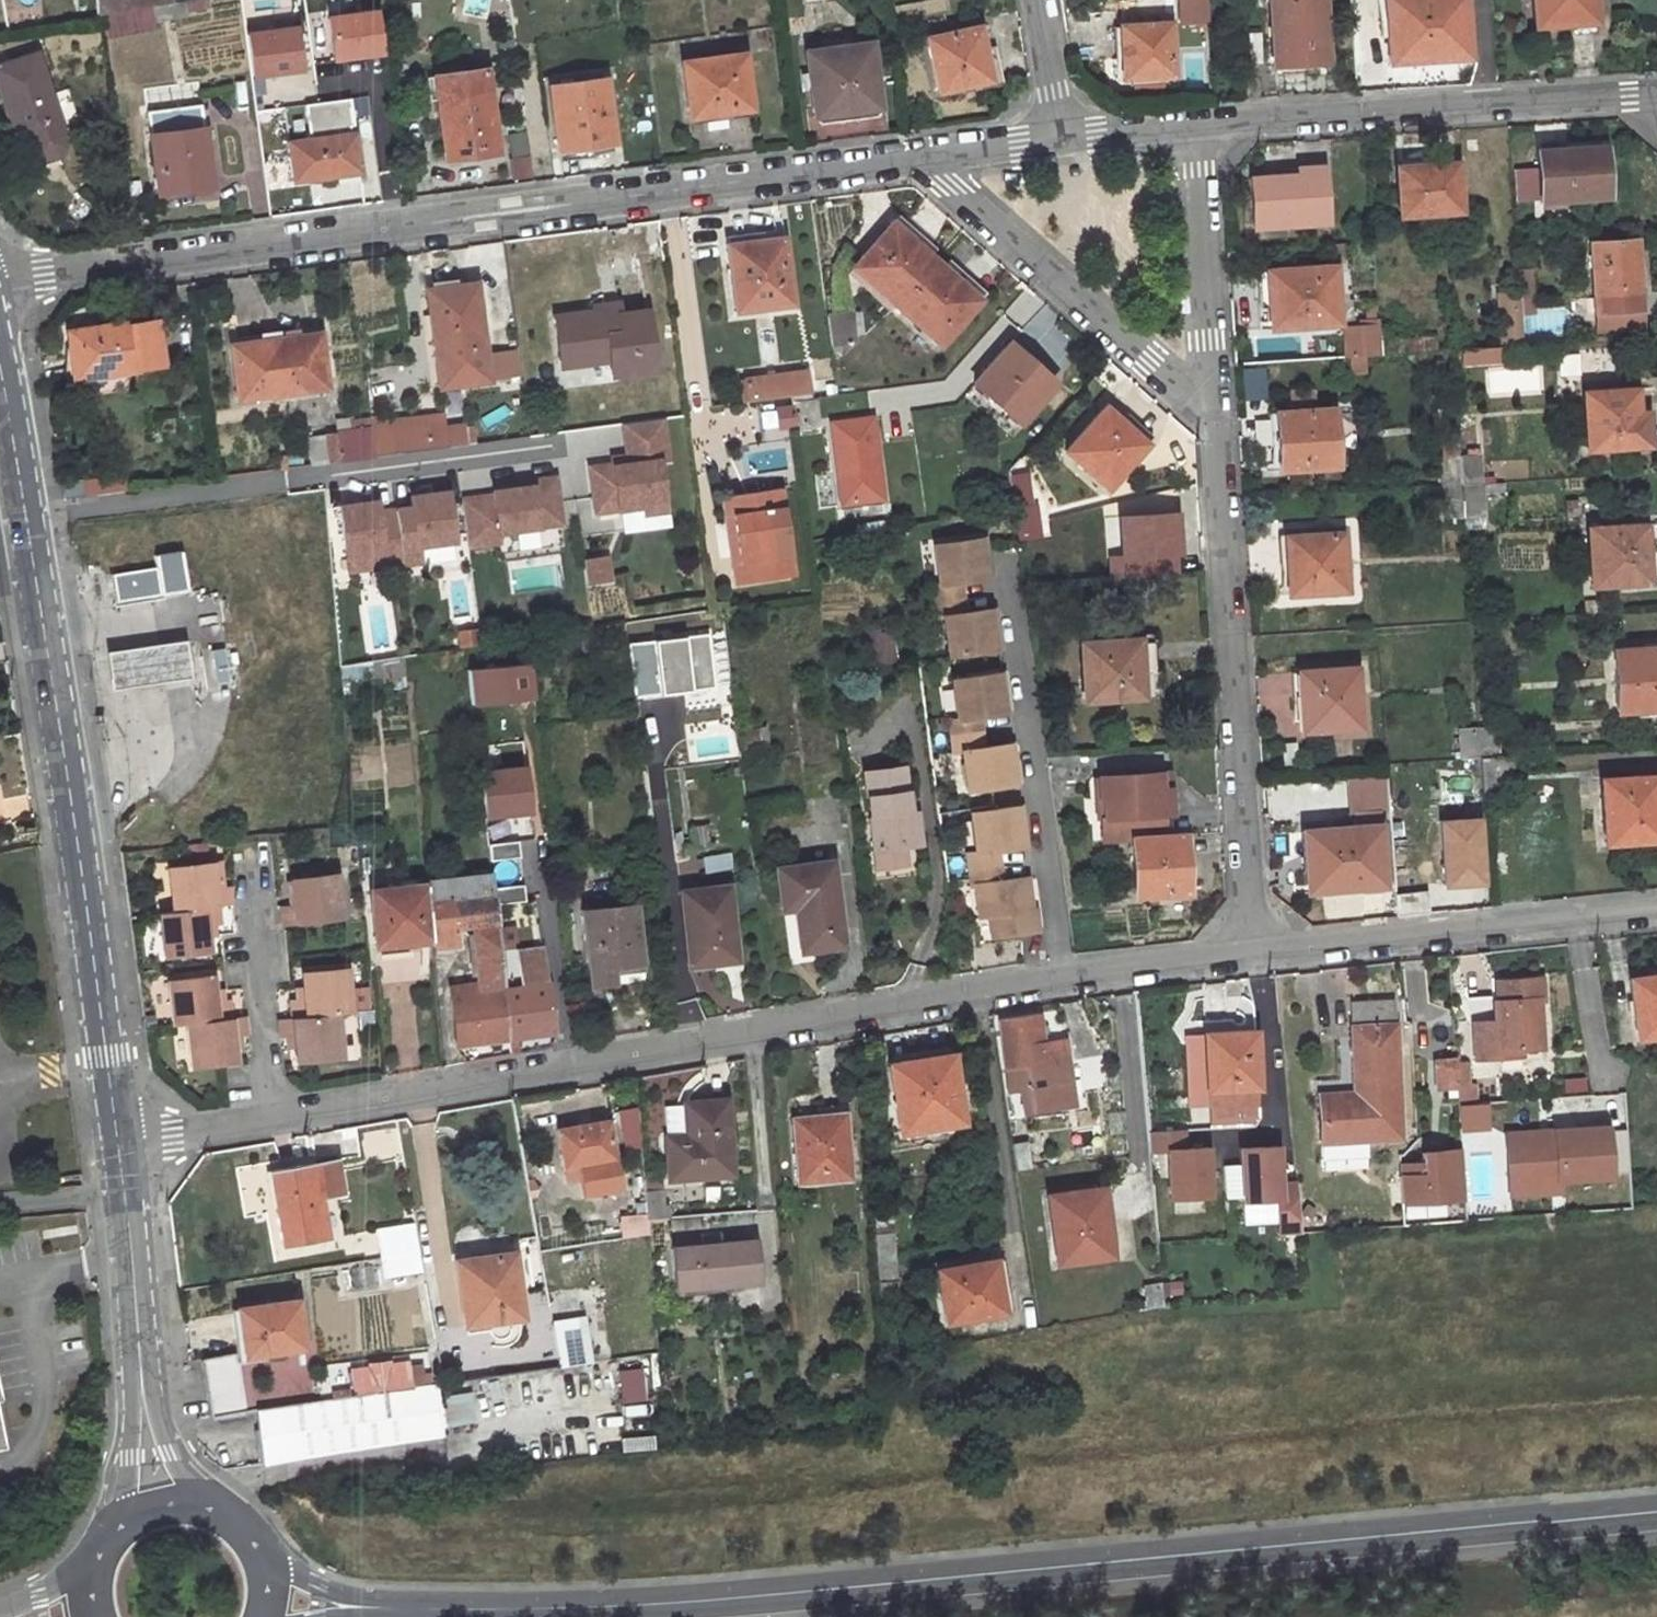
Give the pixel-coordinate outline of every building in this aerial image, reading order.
[(167,0),(127,0),(129,12),(168,4),(167,0)] [(1321,0),(1270,0),(1273,64),(1304,61),(1305,69),(1325,68),(1321,0)] [(1427,62),(1426,57),(1447,56),(1448,61),(1464,60),(1464,55),(1468,54),(1465,0),(1387,0),(1391,59),(1408,58),(1408,63),(1427,62)] [(1535,18),(1573,15),(1573,23),(1598,22),(1597,0),(1533,0),(1535,18)] [(1180,3),(1181,23),(1207,21),(1205,1),(1180,3)] [(323,10),(326,58),(380,56),(378,7),(323,10)] [(245,26),(248,74),(300,71),(297,23),(245,26)] [(963,24),(969,54),(977,52),(971,23),(963,24)] [(963,24),(918,33),(929,86),(982,76),(977,52),(969,54),(963,24)] [(1168,24),(1118,26),(1121,57),(1114,58),(1116,79),(1172,76),(1168,24)] [(864,41),(798,49),(807,113),(874,104),(864,41)] [(738,52),(677,60),(684,113),(745,105),(738,52)] [(0,69),(0,93),(14,134),(24,130),(32,152),(37,157),(42,160),(50,162),(59,159),(63,156),(65,147),(37,58),(0,69)] [(488,77),(435,83),(445,166),(477,162),(477,157),(498,155),(488,77)] [(549,85),(557,149),(611,142),(603,79),(549,85)] [(199,109),(149,117),(160,197),(212,189),(199,109)] [(285,142),(291,189),(334,184),(333,176),(358,173),(352,133),(285,142)] [(611,142),(557,149),(558,158),(612,151),(611,142)] [(1607,148),(1540,152),(1543,201),(1574,200),(1574,196),(1609,194),(1607,148)] [(1403,212),(1464,207),(1461,160),(1428,162),(1427,154),(1400,156),(1403,212)] [(1282,162),(1282,169),(1309,167),(1309,174),(1329,173),(1328,159),(1282,162)] [(1332,221),(1329,173),(1309,174),(1309,167),(1282,169),(1253,170),(1257,226),(1332,221)] [(890,220),(851,264),(894,302),(894,301),(933,258),(890,220)] [(724,247),(758,242),(757,238),(781,234),(780,226),(722,233),(724,247)] [(790,300),(781,234),(757,238),(758,242),(724,247),(732,307),(790,300)] [(1639,236),(1593,240),(1599,310),(1644,306),(1639,236)] [(938,341),(977,297),(933,258),(894,301),(894,302),(938,341)] [(1270,326),(1342,320),(1338,264),(1272,269),(1274,294),(1262,295),(1263,305),(1269,305),(1270,326)] [(1274,294),(1272,269),(1260,270),(1262,295),(1274,294)] [(473,284),(426,291),(440,388),(488,381),(473,284)] [(1502,298),(1506,345),(1526,344),(1523,297),(1502,298)] [(593,317),(617,314),(616,305),(592,308),(593,317)] [(1644,306),(1599,310),(1601,328),(1646,324),(1644,306)] [(583,356),(607,352),(608,359),(609,372),(651,368),(645,310),(617,314),(593,317),(592,308),(552,313),(556,349),(581,345),(583,356)] [(827,346),(850,343),(846,312),(822,315),(827,346)] [(69,379),(130,372),(163,368),(157,317),(99,324),(99,326),(63,330),(69,379)] [(1363,324),(1364,355),(1386,354),(1384,323),(1363,324)] [(326,392),(317,337),(233,348),(240,402),(326,392)] [(1048,381),(1003,341),(970,379),(1015,420),(1048,381)] [(558,365),(608,359),(607,352),(583,356),(581,345),(556,349),(558,365)] [(1503,363),(1502,345),(1459,347),(1460,365),(1503,363)] [(802,365),(742,373),(745,396),(805,388),(802,365)] [(1645,385),(1586,389),(1590,448),(1651,444),(1649,410),(1646,410),(1645,385)] [(819,423),(815,395),(794,398),(798,426),(819,423)] [(1142,443),(1101,407),(1061,451),(1102,487),(1142,443)] [(1334,408),(1278,413),(1282,469),(1338,465),(1334,408)] [(877,414),(828,417),(833,506),(882,503),(877,414)] [(610,463),(588,466),(594,511),(643,504),(641,495),(661,492),(656,456),(664,455),(659,417),(621,422),(625,454),(626,461),(610,463)] [(431,426),(390,432),(394,454),(435,449),(431,426)] [(374,438),(340,443),(343,461),(377,457),(374,438)] [(792,474),(787,446),(739,456),(745,483),(792,474)] [(609,456),(610,463),(626,461),(625,454),(609,456)] [(1484,484),(1482,454),(1463,455),(1465,486),(1484,484)] [(1444,456),(1446,487),(1465,486),(1463,455),(1444,456)] [(490,494),(458,499),(465,546),(497,541),(495,532),(536,526),(534,515),(557,512),(552,476),(528,479),(529,485),(515,487),(489,491),(490,494)] [(88,497),(109,495),(107,481),(85,484),(88,497)] [(1486,514),(1484,484),(1465,486),(1467,515),(1486,514)] [(1446,487),(1449,517),(1467,515),(1465,486),(1446,487)] [(374,502),(336,508),(344,557),(381,551),(383,566),(417,561),(414,546),(452,541),(445,491),(407,497),(409,508),(376,513),(374,502)] [(643,504),(644,510),(663,507),(661,492),(641,495),(643,504)] [(781,493),(721,501),(734,589),(794,580),(781,493)] [(1037,537),(1031,505),(1009,508),(1013,541),(1037,537)] [(534,515),(536,526),(559,522),(557,512),(534,515)] [(618,532),(617,514),(589,515),(590,533),(618,532)] [(1594,565),(1595,588),(1652,583),(1650,551),(1656,551),(1656,549),(1655,524),(1592,529),(1594,565)] [(1340,534),(1287,539),(1291,595),(1343,592),(1340,534)] [(928,544),(934,585),(926,586),(929,603),(960,598),(958,582),(986,578),(979,536),(928,544)] [(155,570),(112,577),(117,605),(187,594),(180,554),(154,558),(155,570)] [(604,555),(580,559),(584,581),(608,578),(604,555)] [(945,658),(969,655),(992,651),(997,651),(991,610),(963,614),(960,598),(929,603),(931,619),(939,618),(945,658)] [(709,632),(650,635),(654,689),(712,686),(709,632)] [(1138,642),(1140,674),(1149,674),(1156,674),(1154,641),(1138,642)] [(1138,642),(1082,646),(1085,701),(1150,697),(1149,674),(1140,674),(1138,642)] [(183,646),(105,657),(109,689),(187,680),(183,646)] [(1618,653),(1621,713),(1656,710),(1656,651),(1618,653)] [(401,656),(370,660),(372,676),(403,672),(401,656)] [(467,664),(469,702),(532,699),(530,661),(467,664)] [(1356,670),(1299,674),(1303,733),(1360,729),(1356,670)] [(978,719),(1007,715),(1000,673),(949,681),(955,722),(947,723),(949,738),(980,734),(978,719)] [(1505,758),(1503,727),(1481,728),(1483,760),(1505,758)] [(1483,760),(1481,728),(1460,729),(1462,761),(1483,760)] [(966,794),(989,791),(1013,787),(1018,786),(1011,745),(983,749),(980,734),(949,738),(952,753),(960,752),(966,794)] [(523,761),(476,768),(483,818),(531,811),(523,761)] [(909,788),(905,762),(868,767),(878,850),(909,846),(907,832),(921,830),(918,808),(905,809),(902,789),(909,788)] [(1112,802),(1113,819),(1109,819),(1110,840),(1135,838),(1172,835),(1170,813),(1174,813),(1172,789),(1169,789),(1167,773),(1106,776),(1108,802),(1112,802)] [(1606,780),(1610,844),(1656,841),(1656,777),(1606,780)] [(970,816),(976,858),(968,859),(970,875),(1001,870),(998,854),(1027,850),(1021,809),(970,816)] [(1438,885),(1484,883),(1480,813),(1435,815),(1438,885)] [(1379,826),(1308,831),(1312,891),(1383,886),(1379,826)] [(907,832),(909,846),(923,844),(921,830),(907,832)] [(1139,897),(1192,892),(1187,834),(1172,835),(1135,838),(1139,897)] [(880,868),(911,864),(909,846),(878,850),(880,868)] [(169,867),(175,911),(219,905),(234,903),(232,886),(225,887),(217,888),(214,865),(214,861),(169,867)] [(778,870),(784,910),(797,908),(804,950),(844,944),(832,862),(778,870)] [(214,865),(217,888),(225,887),(222,863),(214,865)] [(1030,914),(1028,901),(1032,900),(1029,881),(1003,885),(1001,870),(970,875),(973,890),(976,889),(981,922),(990,921),(994,943),(1041,936),(1037,913),(1030,914)] [(285,924),(346,916),(341,873),(295,879),(298,905),(283,907),(285,924)] [(474,932),(481,986),(482,992),(454,996),(460,1044),(514,1036),(508,988),(507,982),(510,982),(506,950),(498,952),(495,930),(500,929),(493,874),(430,882),(430,886),(437,941),(438,950),(460,947),(458,934),(474,932)] [(374,892),(380,947),(437,941),(430,886),(374,892)] [(739,959),(728,887),(683,893),(693,966),(739,959)] [(586,909),(596,988),(621,985),(619,967),(648,963),(640,902),(586,909)] [(214,962),(211,935),(209,924),(216,923),(222,922),(219,905),(175,911),(161,913),(168,968),(214,962)] [(218,934),(216,923),(209,924),(211,935),(218,934)] [(168,968),(177,1026),(189,1024),(190,1024),(194,1024),(235,1018),(232,1002),(226,1002),(219,1003),(218,992),(214,962),(168,968)] [(345,1013),(358,1012),(352,966),(305,972),(307,989),(309,1001),(301,1002),(296,1002),(298,1019),(345,1013)] [(1496,1050),(1540,1047),(1536,1001),(1540,1000),(1538,976),(1494,979),(1496,1004),(1469,1005),(1472,1057),(1496,1056),(1496,1050)] [(1633,980),(1639,1040),(1656,1038),(1656,978),(1633,980)] [(514,1036),(561,1030),(555,982),(508,988),(514,1036)] [(300,990),(301,1002),(309,1001),(307,989),(300,990)] [(226,1002),(225,991),(218,992),(219,1003),(226,1002)] [(1406,1137),(1395,998),(1351,1001),(1357,1094),(1358,1102),(1347,1103),(1346,1095),(1321,1097),(1325,1145),(1370,1140),(1406,1137)] [(1083,1097),(1076,1034),(1052,1036),(1050,1012),(1009,1015),(1017,1087),(1031,1086),(1033,1109),(1061,1106),(1060,1100),(1083,1097)] [(304,1063),(350,1058),(345,1013),(298,1019),(283,1020),(285,1038),(293,1037),(300,1036),(302,1049),(304,1063)] [(190,1024),(197,1068),(240,1062),(238,1048),(237,1036),(245,1035),(252,1034),(250,1017),(235,1018),(194,1024),(190,1024)] [(1212,1092),(1264,1089),(1262,1044),(1262,1035),(1238,1036),(1237,1022),(1208,1023),(1212,1092)] [(237,1036),(238,1048),(247,1047),(245,1035),(237,1036)] [(293,1037),(295,1050),(302,1049),(300,1036),(293,1037)] [(962,1051),(898,1060),(909,1129),(972,1120),(962,1051)] [(1457,1088),(1455,1060),(1435,1062),(1437,1089),(1457,1088)] [(1213,1106),(1265,1103),(1264,1089),(1212,1092),(1213,1106)] [(1347,1103),(1358,1102),(1357,1094),(1346,1095),(1347,1103)] [(1083,1097),(1060,1100),(1061,1106),(1084,1104),(1083,1097)] [(735,1172),(726,1098),(684,1104),(688,1135),(664,1139),(669,1179),(735,1172)] [(664,1138),(688,1135),(684,1104),(683,1104),(659,1108),(664,1138)] [(620,1148),(639,1146),(636,1106),(617,1107),(620,1148)] [(862,1172),(856,1107),(801,1113),(807,1178),(862,1172)] [(626,1186),(614,1121),(563,1130),(569,1167),(584,1164),(590,1193),(626,1186)] [(1608,1122),(1503,1127),(1507,1197),(1562,1194),(1561,1182),(1611,1180),(1608,1122)] [(1149,1151),(1165,1150),(1167,1198),(1211,1195),(1208,1142),(1187,1144),(1186,1128),(1148,1130),(1149,1151)] [(1503,1136),(1473,1136),(1474,1200),(1503,1199),(1503,1136)] [(1326,1161),(1371,1157),(1370,1140),(1325,1145),(1326,1161)] [(1035,1142),(1020,1144),(1023,1171),(1039,1170),(1035,1142)] [(1464,1200),(1461,1151),(1422,1154),(1422,1164),(1423,1175),(1400,1177),(1402,1204),(1464,1200)] [(339,1157),(268,1170),(281,1244),(327,1236),(318,1193),(342,1189),(339,1157)] [(1224,1198),(1238,1197),(1235,1163),(1221,1164),(1224,1198)] [(1422,1164),(1400,1166),(1400,1177),(1423,1175),(1422,1164)] [(1109,1192),(1055,1197),(1061,1265),(1115,1259),(1109,1192)] [(1173,1199),(1173,1211),(1205,1212),(1205,1199),(1173,1199)] [(1296,1210),(1225,1215),(1226,1224),(1297,1218),(1296,1210)] [(1297,1218),(1226,1224),(1226,1229),(1226,1239),(1298,1234),(1297,1218)] [(413,1222),(375,1229),(384,1278),(422,1271),(413,1222)] [(909,1250),(907,1228),(888,1230),(891,1253),(909,1250)] [(1204,1241),(1226,1239),(1226,1229),(1204,1231),(1204,1241)] [(757,1236),(677,1247),(682,1290),(763,1280),(757,1236)] [(514,1249),(455,1259),(465,1324),(487,1321),(491,1336),(496,1340),(502,1341),(507,1339),(510,1335),(510,1318),(526,1315),(514,1249)] [(912,1273),(909,1250),(891,1253),(893,1275),(912,1273)] [(1011,1259),(955,1268),(963,1320),(1020,1311),(1011,1259)] [(1135,1287),(1138,1313),(1156,1310),(1158,1309),(1157,1285),(1135,1287)] [(295,1299),(236,1308),(244,1355),(304,1345),(295,1299)] [(581,1361),(575,1319),(554,1322),(561,1363),(581,1361)] [(238,1406),(235,1380),(230,1347),(198,1352),(207,1411),(238,1406)] [(351,1392),(419,1382),(417,1363),(405,1365),(404,1361),(386,1363),(386,1360),(364,1363),(365,1369),(349,1372),(351,1392)] [(642,1368),(618,1369),(620,1402),(644,1401),(642,1368)] [(260,1458),(444,1428),(438,1380),(419,1382),(351,1392),(253,1405),(260,1458)]
